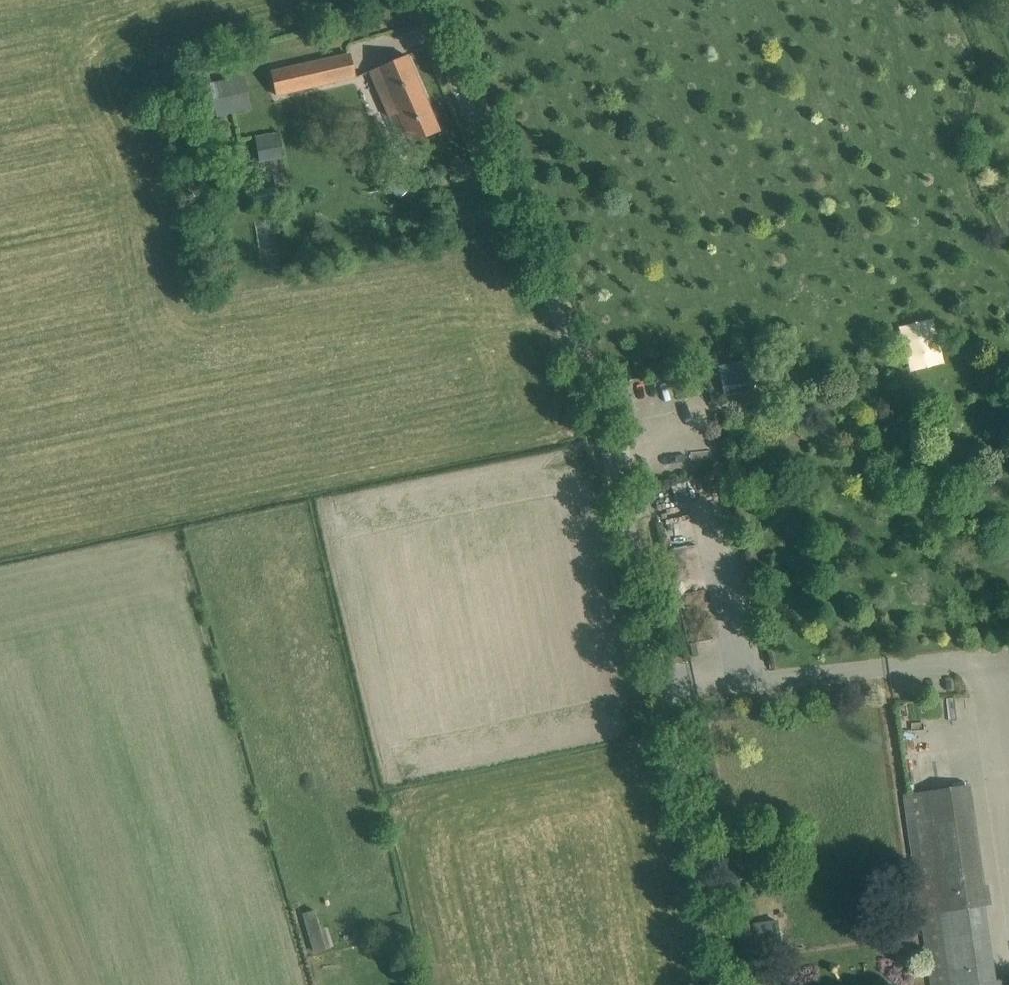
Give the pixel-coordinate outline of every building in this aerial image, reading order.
[(349,55),(270,73),(275,96),(354,78),(349,55)] [(397,114),(410,145),(439,132),(406,56),(369,72),(389,117),(397,114)] [(243,76),(210,83),(211,87),(195,90),(201,119),(216,115),(217,118),(251,110),(243,76)] [(280,133),(254,134),(255,161),(281,160),(280,133)] [(744,375),(719,381),(723,400),(748,394),(744,375)] [(984,907),(991,906),(988,885),(984,886),(970,786),(903,795),(930,984),(996,984),(984,907)]
